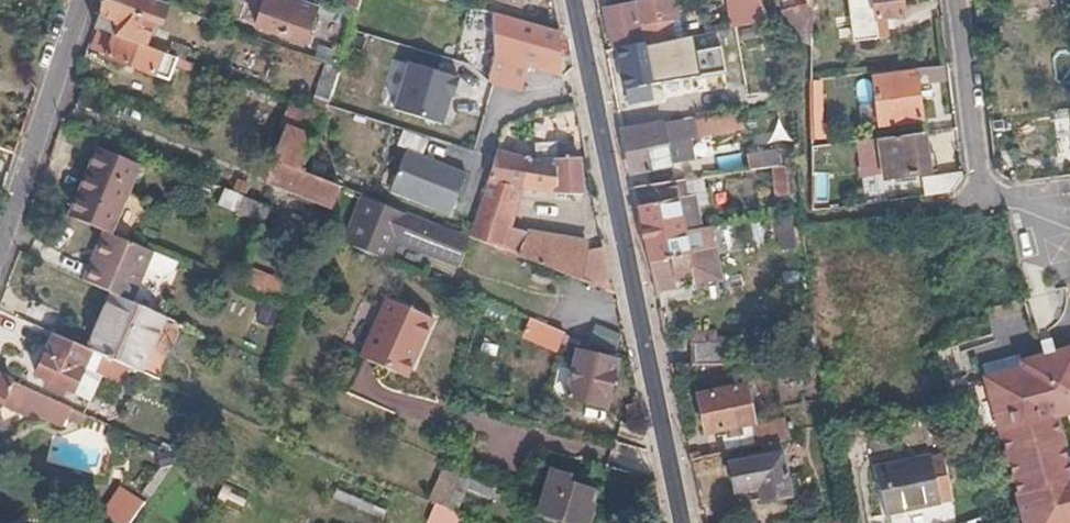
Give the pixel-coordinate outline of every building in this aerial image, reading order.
[(114,37),(148,50),(153,36),(155,37),(167,5),(153,0),(105,0),(93,29),(114,37)] [(309,0),(266,0),(257,26),(306,43),(317,11),(307,7),(309,0)] [(617,46),(644,40),(642,30),(640,21),(647,20),(678,14),(676,0),(634,0),(605,5),(614,46),(617,46)] [(736,25),(769,19),(762,0),(732,0),(736,25)] [(879,17),(905,14),(904,0),(877,0),(879,17)] [(522,93),(530,68),(557,76),(561,76),(558,35),(493,18),(495,61),(490,83),(522,93)] [(649,29),(647,20),(640,21),(642,30),(649,29)] [(644,40),(617,46),(624,86),(627,86),(649,81),(661,79),(659,65),(684,59),(679,36),(644,43),(644,40)] [(166,83),(176,60),(148,50),(114,37),(105,58),(166,83)] [(326,116),(328,109),(339,70),(327,65),(314,112),(326,116)] [(446,97),(454,99),(459,80),(408,66),(395,114),(443,127),(448,107),(444,106),(446,97)] [(923,116),(918,72),(877,77),(882,121),(923,116)] [(651,92),(649,81),(627,86),(629,97),(651,92)] [(698,113),(623,128),(631,170),(695,156),(692,138),(697,129),(714,126),(717,141),(733,137),(727,110),(699,117),(698,113)] [(925,132),(880,138),(884,175),(930,170),(925,132)] [(334,205),(340,191),(341,189),(307,176),(301,174),(314,144),(290,134),(271,180),(334,205)] [(498,153),(496,160),(482,202),(514,212),(519,191),(554,200),(582,198),(580,159),(557,161),(556,146),(538,147),(538,162),(498,153)] [(109,234),(138,166),(100,149),(71,217),(109,234)] [(391,195),(453,216),(467,174),(405,153),(391,195)] [(794,179),(791,160),(777,162),(780,182),(794,179)] [(927,175),(929,192),(951,189),(965,173),(965,171),(927,175)] [(695,174),(634,183),(656,280),(677,276),(672,255),(692,252),(696,270),(719,266),(709,215),(703,216),(698,190),(689,192),(686,179),(695,177),(695,174)] [(265,223),(270,208),(223,189),(217,204),(265,223)] [(431,233),(434,227),(367,201),(348,245),(389,262),(398,242),(458,268),(466,249),(431,233)] [(514,212),(482,202),(470,240),(520,259),(526,239),(508,234),(514,212)] [(90,282),(112,293),(140,305),(160,256),(107,235),(90,282)] [(587,246),(528,236),(526,239),(520,259),(583,283),(586,253),(587,246)] [(583,283),(616,296),(607,249),(586,253),(583,283)] [(137,373),(162,315),(140,305),(112,293),(87,351),(127,369),(137,373)] [(409,379),(435,321),(390,299),(363,358),(409,379)] [(120,387),(127,369),(87,351),(53,336),(34,378),(48,383),(45,390),(62,396),(64,391),(73,394),(83,371),(120,387)] [(1029,522),(1069,522),(1069,453),(1058,413),(1069,409),(1069,346),(1024,359),(1025,364),(987,375),(1003,429),(1029,522)] [(606,412),(618,363),(577,353),(566,401),(606,412)] [(1003,429),(987,375),(972,379),(987,433),(1003,429)] [(24,387),(0,376),(0,410),(6,396),(18,402),(24,387)] [(743,430),(741,422),(754,419),(747,386),(701,395),(708,428),(727,425),(729,433),(743,430)] [(792,491),(779,439),(763,442),(764,447),(751,450),(753,455),(731,461),(738,489),(760,485),(763,498),(792,491)] [(874,468),(885,515),(939,502),(928,456),(874,468)] [(444,508),(462,470),(448,463),(432,503),(444,508)] [(462,470),(444,508),(458,514),(474,475),(462,470)] [(571,479),(553,473),(540,515),(567,522),(590,522),(593,511),(589,510),(593,493),(569,486),(571,479)]
